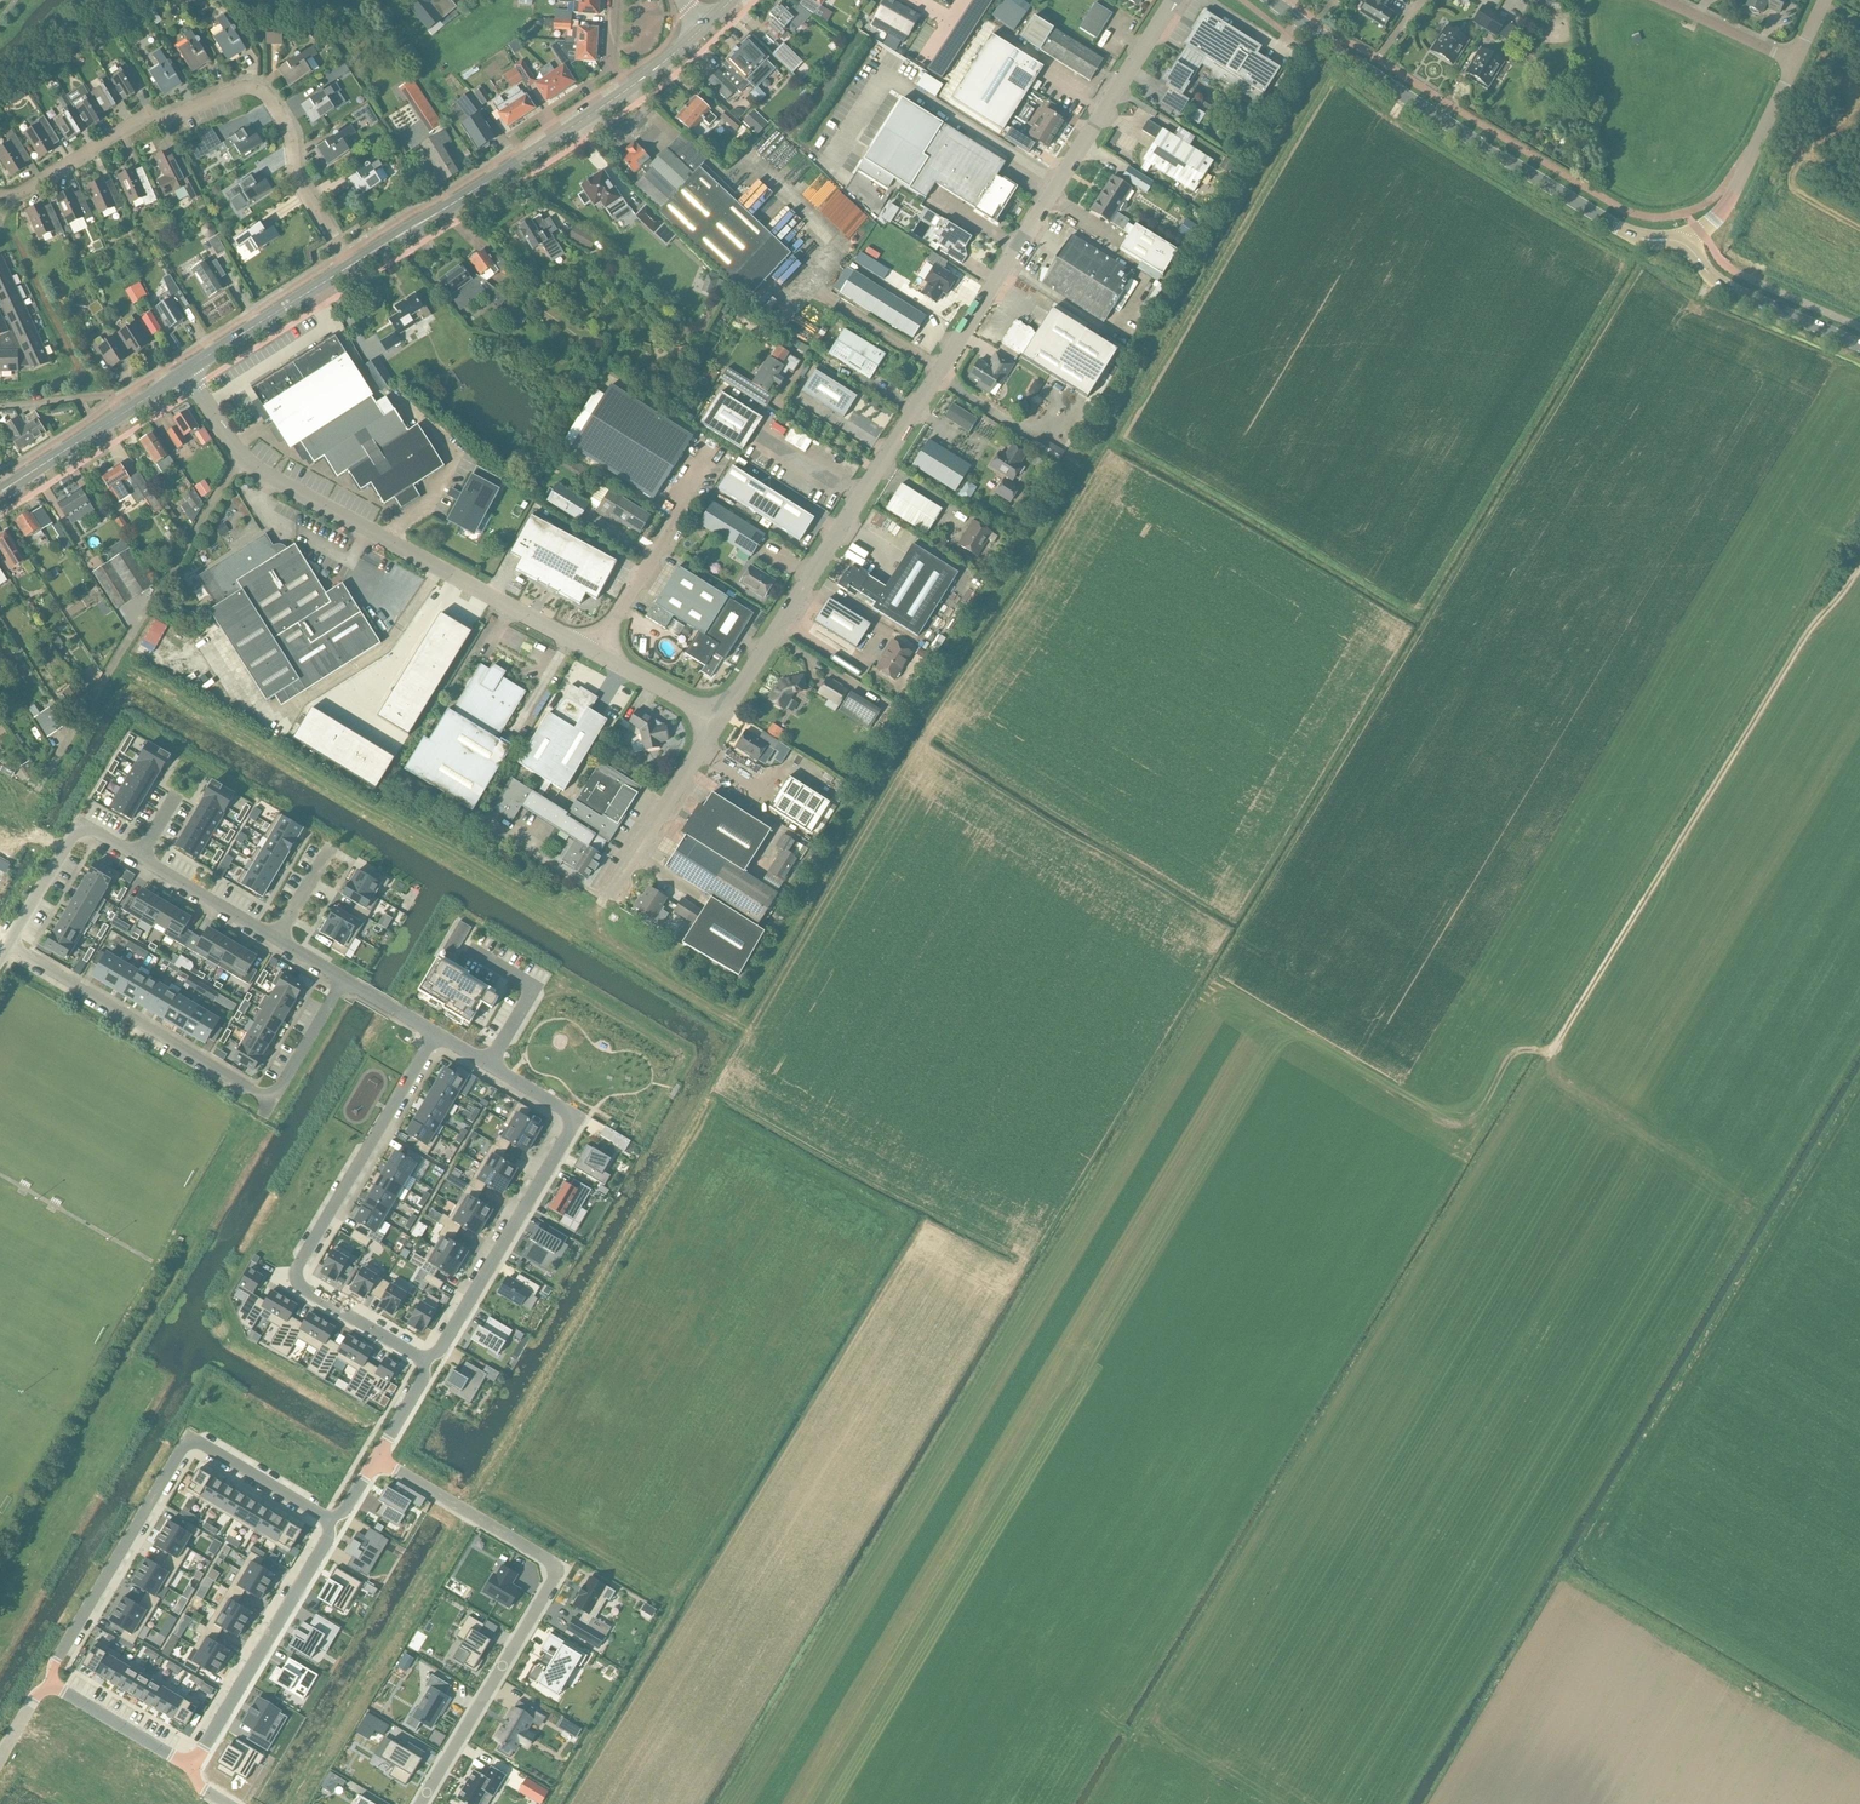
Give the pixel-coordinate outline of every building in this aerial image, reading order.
[(405,8),(427,33),(429,31),(433,36),(444,26),(440,21),(447,16),(456,8),(450,0),(414,0),(405,8)] [(599,0),(561,0),(560,3),(575,4),(574,13),(580,13),(580,14),(598,15),(599,0)] [(822,7),(826,0),(811,0),(820,6),(814,16),(827,23),(832,13),(822,7)] [(869,0),(862,12),(869,16),(876,4),(869,0)] [(871,25),(887,34),(903,7),(890,0),(886,0),(871,25)] [(970,5),(984,15),(988,9),(981,5),(974,0),(970,5)] [(985,0),(974,0),(981,5),(988,9),(991,4),(985,0)] [(992,16),(1014,31),(1027,13),(1009,0),(1003,0),(992,16)] [(1367,3),(1360,13),(1384,27),(1392,14),(1386,10),(1392,0),(1370,0),(1369,0),(1368,0),(1367,3)] [(1545,8),(1552,9),(1564,11),(1565,0),(1547,0),(1545,8)] [(1786,0),(1751,0),(1748,6),(1750,7),(1749,9),(1750,11),(1752,13),(1755,14),(1757,14),(1760,14),(1761,12),(1763,13),(1766,6),(1780,13),(1786,0)] [(796,17),(790,12),(781,3),(770,15),(773,18),(765,27),(770,32),(766,36),(774,44),(789,29),(786,27),(796,17)] [(1112,14),(1095,3),(1079,28),(1097,39),(1112,14)] [(974,15),(981,20),(984,15),(970,5),(967,11),(974,15)] [(1473,22),(1485,29),(1494,14),(1483,6),(1473,22)] [(903,7),(887,34),(903,43),(919,16),(903,7)] [(1261,47),(1256,44),(1215,18),(1217,16),(1206,9),(1205,9),(1204,9),(1203,10),(1196,21),(1198,23),(1184,45),(1187,46),(1176,62),(1195,74),(1202,64),(1211,70),(1213,77),(1220,81),(1221,79),(1258,102),(1280,68),(1257,54),(1261,47)] [(1496,36),(1497,33),(1508,40),(1516,28),(1505,21),(1494,14),(1485,29),(1496,36)] [(224,15),(217,20),(225,33),(215,39),(228,60),(246,49),(235,32),(236,30),(236,28),(234,27),(232,27),(224,15)] [(1040,50),(1080,75),(1090,81),(1103,60),(1053,29),(1034,17),(1021,38),(1040,50)] [(554,19),(554,29),(571,30),(572,20),(554,19)] [(315,25),(307,30),(313,40),(321,35),(315,25)] [(196,38),(196,39),(188,27),(182,31),(190,44),(179,51),(192,72),(210,60),(199,43),(201,41),(200,39),(198,38),(196,38)] [(282,28),(266,29),(266,45),(274,45),(282,44),(282,39),(282,28)] [(565,44),(596,46),(597,29),(574,28),(573,39),(566,38),(565,42),(565,44)] [(1442,57),(1452,63),(1466,40),(1447,28),(1437,45),(1436,44),(1431,51),(1441,58),(1442,57)] [(1002,131),(1003,130),(1006,126),(1043,67),(991,34),(951,99),(1002,131)] [(418,57),(406,40),(405,40),(403,38),(402,39),(401,39),(396,43),(400,50),(409,63),(418,57)] [(724,65),(729,70),(742,83),(746,79),(750,83),(756,89),(754,90),(751,94),(757,100),(757,101),(762,100),(766,96),(758,87),(776,69),(766,60),(768,58),(757,47),(748,39),(740,47),(740,46),(734,52),(735,52),(727,61),(728,61),(724,65)] [(566,56),(571,64),(577,61),(595,62),(596,46),(565,44),(565,42),(556,41),(566,56)] [(804,62),(784,43),(773,54),(792,73),(804,62)] [(945,44),(942,49),(956,58),(959,53),(952,48),(945,44)] [(296,58),(278,68),(290,86),(300,80),(312,73),(319,68),(312,57),(317,54),(312,47),(300,55),(299,54),(298,54),(298,53),(297,54),(296,54),(295,55),(295,56),(295,57),(295,58),(296,58)] [(952,63),(956,58),(942,49),(938,54),(945,59),(952,63)] [(1490,79),(1501,62),(1482,50),(1467,73),(1477,79),(1477,80),(1487,87),(1491,79),(1490,79)] [(168,62),(161,51),(154,55),(162,68),(151,75),(164,95),(182,84),(171,67),(172,65),(172,63),(170,62),(168,62)] [(945,59),(938,54),(935,59),(949,69),(952,63),(945,59)] [(544,67),(560,92),(574,83),(568,74),(575,70),(571,64),(566,56),(560,60),(564,67),(556,72),(550,63),(544,67)] [(945,74),(949,69),(935,59),(931,65),(938,69),(945,74)] [(515,65),(516,68),(524,80),(527,85),(535,80),(522,60),(515,65)] [(1168,102),(1178,109),(1182,111),(1189,100),(1182,96),(1195,74),(1176,62),(1170,71),(1168,70),(1166,73),(1164,74),(1164,77),(1162,80),(1167,83),(1166,86),(1175,91),(1168,102)] [(57,63),(50,67),(55,75),(62,71),(57,63)] [(345,63),(325,75),(331,84),(350,72),(345,63)] [(121,73),(109,80),(115,91),(122,102),(135,94),(128,83),(134,79),(126,65),(119,69),(121,73)] [(938,69),(931,65),(928,70),(942,79),(945,74),(938,69)] [(536,85),(540,91),(547,101),(560,92),(544,67),(539,71),(545,79),(536,85)] [(524,80),(516,68),(505,76),(512,87),(524,80)] [(49,69),(44,73),(47,79),(53,75),(49,69)] [(742,83),(729,70),(724,76),(719,71),(709,81),(727,99),(737,89),(741,93),(744,89),(750,83),(746,79),(742,83)] [(922,73),(914,86),(934,98),(942,85),(922,73)] [(102,85),(90,93),(99,107),(104,114),(116,106),(109,95),(115,91),(109,80),(107,77),(99,81),(102,85)] [(443,125),(412,79),(399,88),(430,134),(443,125)] [(319,95),(302,105),(313,123),(324,117),(335,109),(328,98),(339,91),(340,90),(336,84),(324,92),(324,91),(322,90),(320,91),(319,92),(319,94),(319,95)] [(519,107),(525,115),(534,109),(528,99),(522,91),(521,91),(518,86),(508,92),(510,96),(508,97),(509,99),(504,102),(510,112),(519,107)] [(483,88),(477,93),(473,95),(482,106),(491,100),(483,88)] [(799,95),(807,102),(813,96),(806,89),(799,95)] [(55,121),(62,131),(68,141),(81,133),(74,122),(80,118),(74,109),(64,92),(57,97),(67,113),(55,121)] [(470,92),(456,102),(469,119),(482,108),(470,92)] [(74,109),(80,118),(87,130),(100,122),(93,110),(99,107),(90,93),(83,97),(86,102),(74,109)] [(750,95),(746,100),(751,105),(757,100),(751,94),(750,95)] [(496,108),(501,116),(508,126),(525,115),(519,107),(510,112),(504,102),(500,96),(493,101),(497,107),(496,108)] [(711,111),(707,108),(695,97),(677,119),(692,132),(703,120),(710,126),(717,118),(710,112),(711,111)] [(997,224),(1001,216),(996,212),(1012,187),(997,177),(1005,163),(902,98),(857,170),(887,189),(894,179),(926,199),(935,183),(976,209),(975,211),(997,225),(997,224)] [(1557,104),(1556,110),(1559,115),(1565,116),(1570,113),(1571,107),(1567,102),(1561,101),(1557,104)] [(366,116),(371,126),(379,121),(368,105),(353,114),(357,122),(366,116)] [(1027,105),(1017,120),(1025,125),(1035,110),(1027,105)] [(1195,108),(1189,118),(1199,124),(1205,114),(1195,108)] [(769,123),(754,109),(742,123),(757,137),(769,123)] [(1036,139),(1048,147),(1064,121),(1054,115),(1045,109),(1029,135),(1031,136),(1029,139),(1011,128),(1011,129),(1006,126),(1003,130),(1008,133),(1005,138),(1028,154),(1035,143),(1034,142),(1036,139)] [(1149,115),(1154,118),(1158,113),(1152,109),(1149,115)] [(722,118),(736,131),(742,124),(727,111),(722,118)] [(480,113),(461,125),(477,150),(480,148),(484,150),(489,146),(489,143),(496,139),(480,113)] [(25,133),(34,148),(41,159),(56,149),(48,136),(54,132),(44,116),(37,120),(40,124),(25,133)] [(1214,162),(1162,129),(1149,121),(1143,131),(1156,139),(1143,160),(1194,192),(1214,162)] [(202,143),(186,152),(192,163),(208,155),(219,149),(223,155),(227,152),(233,162),(242,157),(253,150),(263,144),(252,126),(235,136),(234,136),(234,135),(233,135),(232,135),(231,135),(231,136),(230,136),(230,137),(230,138),(230,139),(222,145),(214,132),(211,128),(197,134),(200,140),(202,143)] [(334,134),(334,136),(334,137),(317,147),(328,165),(350,151),(343,140),(356,132),(351,126),(339,134),(339,133),(337,132),(335,133),(334,134)] [(9,138),(11,142),(0,148),(0,157),(12,176),(27,167),(19,154),(25,150),(12,130),(6,134),(9,138)] [(451,142),(445,131),(421,146),(444,183),(461,172),(444,146),(451,142)] [(654,163),(651,160),(641,168),(647,175),(639,184),(637,183),(633,186),(642,195),(750,297),(792,253),(774,236),(736,199),(737,198),(736,194),(705,164),(710,159),(682,134),(654,163)] [(636,172),(641,168),(651,160),(638,145),(637,145),(635,142),(625,150),(628,154),(622,159),(634,173),(635,172),(636,172)] [(157,181),(163,191),(165,196),(184,186),(192,201),(203,196),(187,166),(181,169),(171,150),(155,158),(165,177),(157,181)] [(365,166),(366,168),(349,179),(360,197),(389,178),(383,168),(387,165),(383,157),(370,165),(368,164),(366,164),(365,166)] [(1225,157),(1219,168),(1228,173),(1234,163),(1225,157)] [(1129,167),(1122,178),(1147,193),(1154,182),(1129,167)] [(118,176),(123,187),(131,203),(143,198),(146,205),(157,200),(148,179),(141,182),(134,169),(118,176)] [(239,185),(239,186),(227,193),(232,201),(244,193),(250,203),(272,190),(260,172),(243,183),(243,182),(241,181),(239,182),(238,183),(239,185)] [(582,186),(586,192),(579,196),(586,207),(593,202),(596,207),(603,203),(616,223),(633,212),(629,208),(623,198),(620,199),(610,183),(603,172),(582,186)] [(415,182),(410,174),(401,180),(407,188),(415,182)] [(1131,189),(1123,183),(1113,177),(1091,211),(1109,223),(1117,210),(1120,212),(1123,211),(1125,209),(1127,206),(1126,203),(1123,201),(1131,189)] [(124,207),(122,201),(117,190),(110,193),(103,179),(87,186),(100,214),(116,207),(118,210),(124,207)] [(218,185),(211,190),(215,195),(222,191),(218,185)] [(93,218),(90,211),(85,200),(78,204),(72,190),(56,197),(69,225),(85,218),(87,221),(93,218)] [(56,234),(63,231),(56,214),(49,217),(42,203),(26,211),(39,238),(55,231),(56,234)] [(890,203),(881,218),(890,224),(899,209),(890,203)] [(664,221),(646,204),(635,215),(653,232),(664,221)] [(552,234),(557,231),(549,219),(544,222),(541,217),(542,217),(541,216),(540,215),(519,228),(521,230),(516,233),(521,241),(526,238),(533,250),(541,245),(546,251),(549,257),(561,249),(552,234)] [(247,230),(247,232),(235,240),(240,247),(252,240),(259,250),(280,236),(269,218),(252,229),(250,228),(248,228),(247,230)] [(932,241),(929,246),(936,251),(939,246),(942,248),(940,251),(952,258),(962,265),(962,264),(961,263),(966,255),(960,252),(963,247),(964,247),(965,248),(969,243),(972,237),(962,231),(942,218),(936,227),(939,229),(938,231),(936,234),(941,237),(938,242),(936,244),(932,241)] [(1186,219),(1178,232),(1190,240),(1199,226),(1186,219)] [(201,229),(201,231),(201,232),(202,234),(202,235),(203,236),(205,237),(206,238),(208,238),(210,238),(211,238),(213,237),(214,236),(215,235),(216,234),(216,232),(216,231),(216,229),(215,227),(214,226),(213,224),(211,224),(210,223),(209,223),(207,223),(206,224),(204,225),(203,226),(202,227),(201,229)] [(1136,224),(1134,227),(1128,223),(1123,231),(1129,234),(1121,249),(1162,275),(1178,251),(1136,224)] [(576,225),(568,238),(590,251),(598,238),(576,225)] [(230,232),(223,236),(227,242),(234,237),(230,232)] [(1134,275),(1082,242),(1072,235),(1042,283),(1104,322),(1113,308),(1120,312),(1131,293),(1125,289),(1131,279),(1135,282),(1138,277),(1134,275)] [(599,240),(595,244),(603,253),(608,249),(599,240)] [(471,260),(478,270),(482,276),(490,270),(495,276),(500,272),(484,250),(471,260)] [(921,293),(926,296),(936,303),(943,292),(946,294),(956,278),(943,270),(948,262),(933,252),(927,261),(934,265),(924,282),(927,284),(921,293)] [(889,271),(860,253),(855,262),(883,280),(889,271)] [(19,372),(19,366),(30,366),(33,371),(51,362),(2,255),(0,256),(0,336),(1,336),(1,347),(0,347),(0,372),(19,372)] [(194,274),(209,298),(225,288),(219,279),(225,275),(216,261),(210,265),(210,264),(194,274)] [(452,272),(440,281),(448,290),(452,296),(462,310),(473,302),(485,293),(487,296),(495,290),(496,290),(486,282),(479,277),(477,275),(475,277),(474,277),(474,278),(471,280),(461,266),(452,272)] [(518,285),(523,279),(507,266),(502,273),(518,285)] [(157,269),(144,275),(150,289),(163,283),(157,269)] [(853,271),(840,293),(913,339),(926,317),(853,271)] [(707,275),(701,291),(712,296),(714,291),(721,293),(725,282),(718,279),(719,276),(710,272),(708,275),(707,275)] [(140,282),(125,291),(133,305),(148,296),(140,282)] [(174,282),(166,286),(169,291),(177,287),(174,282)] [(1156,287),(1143,308),(1148,311),(1164,286),(1159,283),(1156,287)] [(181,293),(158,308),(171,327),(173,325),(174,328),(183,323),(181,320),(183,319),(180,313),(177,310),(188,303),(181,293)] [(415,321),(422,317),(424,320),(431,316),(425,306),(423,308),(415,295),(395,307),(400,314),(390,320),(399,334),(416,323),(415,321)] [(529,318),(510,302),(502,312),(521,328),(529,318)] [(725,305),(721,310),(726,314),(730,309),(725,305)] [(1016,320),(1002,343),(1020,354),(1021,353),(1023,355),(1021,357),(1032,364),(1076,392),(1106,344),(1062,316),(1052,309),(1036,334),(1034,333),(1034,332),(1016,320)] [(151,312),(142,318),(152,335),(162,329),(151,312)] [(118,336),(127,351),(133,347),(136,352),(150,344),(140,328),(143,327),(135,315),(126,321),(130,328),(118,336)] [(645,326),(636,331),(640,339),(644,337),(642,334),(648,331),(645,326)] [(885,355),(875,348),(845,329),(829,353),(860,372),(870,379),(885,355)] [(400,343),(401,342),(395,333),(382,342),(388,351),(395,346),(397,348),(402,345),(400,343)] [(121,355),(127,351),(118,336),(105,344),(100,337),(91,343),(99,355),(101,353),(111,368),(124,360),(121,355)] [(342,348),(341,346),(335,336),(334,336),(334,337),(309,353),(347,411),(371,396),(372,395),(342,348)] [(607,343),(597,340),(593,349),(603,353),(607,343)] [(752,383),(752,384),(767,394),(768,393),(767,393),(774,382),(780,386),(784,380),(783,380),(789,371),(793,374),(801,362),(778,348),(771,359),(769,358),(753,384),(752,383)] [(87,349),(82,352),(92,368),(97,364),(87,349)] [(309,353),(283,370),(321,428),(347,411),(309,353)] [(977,386),(987,393),(988,394),(996,381),(1001,384),(1014,364),(1006,359),(996,353),(988,366),(979,361),(969,377),(979,384),(977,386)] [(827,362),(843,372),(847,366),(830,356),(827,362)] [(383,391),(395,383),(378,358),(366,366),(383,391)] [(290,448),(294,445),(321,428),(283,370),(253,389),(253,388),(252,389),(260,400),(255,403),(254,402),(265,421),(271,417),(277,427),(272,430),(280,443),(285,440),(290,448)] [(802,392),(844,418),(857,397),(815,370),(802,392)] [(1035,380),(1028,393),(1035,397),(1043,385),(1035,380)] [(694,384),(688,393),(697,399),(703,389),(694,384)] [(611,386),(605,395),(597,389),(564,442),(654,499),(693,438),(611,386)] [(701,424),(732,444),(743,450),(763,419),(721,392),(701,424)] [(861,395),(851,409),(857,413),(862,406),(868,410),(873,403),(861,395)] [(338,477),(348,471),(408,431),(386,397),(376,404),(371,396),(347,411),(321,428),(294,445),(304,461),(306,460),(310,465),(314,463),(315,463),(325,457),(338,477)] [(952,403),(944,417),(969,433),(978,420),(952,403)] [(52,408),(52,409),(52,414),(73,411),(72,405),(52,408)] [(24,413),(17,418),(33,441),(46,433),(38,420),(40,419),(35,411),(26,417),(24,413)] [(174,420),(178,426),(168,432),(179,449),(189,442),(187,439),(200,430),(187,411),(174,420)] [(687,413),(684,418),(691,422),(694,418),(687,413)] [(19,450),(33,441),(17,418),(16,417),(9,421),(3,425),(7,431),(19,450)] [(401,508),(420,496),(414,485),(444,466),(418,425),(408,431),(348,471),(361,491),(371,484),(384,504),(394,498),(401,508)] [(788,425),(782,438),(806,451),(813,438),(788,425)] [(210,441),(204,431),(194,437),(200,447),(210,441)] [(175,465),(161,443),(154,432),(141,441),(155,464),(156,464),(162,473),(175,465)] [(971,466),(939,446),(929,440),(913,466),(955,492),(971,466)] [(1036,442),(1033,446),(1045,453),(1058,461),(1060,457),(1036,442)] [(1013,480),(1017,473),(1021,475),(1025,468),(1021,466),(1019,464),(1026,454),(1022,452),(1012,445),(1006,456),(1000,452),(991,466),(1013,480)] [(561,465),(582,477),(587,468),(567,456),(561,465)] [(1036,456),(1031,463),(1039,468),(1043,461),(1036,456)] [(140,471),(146,467),(141,460),(136,464),(140,471)] [(118,501),(130,493),(137,504),(146,498),(155,513),(162,508),(146,482),(139,472),(129,478),(120,464),(101,476),(111,491),(111,490),(118,501)] [(479,523),(485,512),(490,501),(493,503),(504,481),(477,466),(472,476),(472,475),(465,488),(468,489),(464,496),(460,493),(456,500),(461,502),(456,510),(451,521),(463,528),(464,525),(472,529),(476,521),(479,523)] [(733,467),(718,489),(800,541),(814,519),(733,467)] [(995,493),(1011,503),(1021,488),(1005,478),(995,493)] [(205,480),(195,487),(202,497),(212,491),(205,480)] [(966,481),(958,495),(968,501),(977,487),(966,481)] [(547,501),(578,520),(589,503),(558,484),(547,501)] [(886,509),(927,534),(942,510),(901,484),(886,509)] [(90,504),(87,499),(81,489),(58,504),(68,518),(69,517),(73,524),(94,510),(90,504)] [(182,496),(191,509),(202,502),(193,489),(182,496)] [(649,516),(611,491),(598,511),(611,519),(613,516),(639,532),(649,516)] [(713,502),(699,524),(751,557),(765,535),(713,502)] [(16,521),(23,531),(27,538),(34,533),(35,536),(53,524),(42,507),(32,514),(31,512),(16,521)] [(755,513),(751,518),(758,522),(761,517),(755,513)] [(531,515),(511,554),(521,559),(516,570),(537,581),(537,582),(538,582),(538,581),(544,576),(552,581),(574,539),(531,515)] [(122,516),(113,522),(118,531),(128,525),(122,516)] [(72,546),(58,523),(53,526),(59,536),(57,537),(66,550),(72,546)] [(225,523),(216,528),(221,537),(230,532),(225,523)] [(586,523),(581,530),(588,534),(592,527),(586,523)] [(959,545),(969,551),(977,556),(987,539),(994,543),(998,537),(976,523),(968,536),(966,534),(959,545)] [(5,557),(13,569),(26,561),(7,531),(0,536),(0,548),(5,557)] [(207,571),(198,577),(217,606),(210,611),(268,701),(276,696),(282,706),(306,690),(300,680),(299,679),(297,675),(292,667),(249,599),(279,579),(276,574),(286,567),(284,564),(301,553),(295,544),(279,555),(266,534),(207,571)] [(940,537),(934,545),(942,551),(948,542),(940,537)] [(574,539),(552,581),(559,585),(559,592),(558,592),(558,593),(559,594),(559,593),(580,605),(586,594),(597,600),(617,562),(574,539)] [(113,560),(93,572),(117,609),(153,585),(143,569),(125,540),(120,543),(125,552),(113,560)] [(913,544),(886,587),(875,603),(872,608),(918,637),(958,573),(913,544)] [(279,579),(249,599),(292,667),(297,675),(299,679),(300,680),(306,690),(330,675),(370,650),(381,644),(343,583),(326,594),(301,553),(284,564),(286,567),(276,574),(279,579)] [(150,565),(143,569),(153,585),(159,581),(150,565)] [(775,581),(764,574),(751,566),(740,583),(764,598),(775,581)] [(754,614),(743,608),(678,567),(657,601),(656,601),(646,617),(665,629),(674,616),(699,632),(685,654),(705,666),(701,672),(711,678),(723,659),(725,660),(754,614)] [(837,585),(847,592),(856,597),(859,592),(875,603),(886,587),(869,577),(870,574),(861,569),(859,571),(853,567),(849,573),(846,571),(837,585)] [(31,598),(24,602),(29,608),(35,604),(31,598)] [(816,619),(857,645),(870,625),(829,599),(816,619)] [(203,605),(192,612),(196,619),(207,612),(203,605)] [(441,613),(422,644),(437,654),(456,623),(441,613)] [(485,626),(480,622),(476,628),(482,631),(485,626)] [(456,623),(437,654),(453,663),(472,632),(456,623)] [(686,625),(681,633),(687,637),(693,629),(686,625)] [(147,626),(133,651),(158,665),(167,648),(173,651),(178,643),(147,626)] [(64,644),(62,641),(60,637),(54,641),(56,645),(60,652),(65,649),(63,645),(64,644)] [(892,641),(886,650),(888,651),(877,668),(894,680),(895,679),(897,680),(899,678),(901,674),(902,671),(901,670),(911,653),(892,641)] [(827,663),(860,679),(870,658),(837,643),(827,663)] [(422,644),(415,656),(446,675),(453,663),(437,654),(422,644)] [(927,661),(929,658),(930,659),(933,655),(921,647),(917,652),(916,654),(927,661)] [(415,656),(407,668),(438,687),(446,675),(415,656)] [(494,670),(491,671),(481,664),(452,712),(448,709),(429,741),(424,737),(418,748),(404,769),(473,811),(486,789),(499,769),(513,746),(503,739),(501,742),(497,739),(520,703),(526,692),(516,685),(501,677),(501,674),(500,672),(496,670),(494,670)] [(169,665),(165,672),(195,688),(198,682),(169,665)] [(93,689),(90,685),(86,679),(88,677),(83,671),(81,672),(78,667),(71,672),(83,690),(86,694),(93,689)] [(407,668),(400,680),(431,699),(438,687),(407,668)] [(792,678),(781,680),(768,700),(784,710),(794,693),(806,690),(803,675),(792,678)] [(848,691),(827,679),(818,693),(839,706),(848,691)] [(400,680),(393,692),(424,711),(431,699),(400,680)] [(84,697),(78,687),(76,685),(64,692),(73,706),(85,698),(84,697)] [(549,713),(518,763),(543,779),(535,793),(540,796),(549,783),(564,792),(601,731),(608,721),(587,708),(595,696),(585,690),(583,692),(572,686),(553,716),(549,713)] [(882,710),(851,691),(839,710),(870,729),(882,710)] [(393,692),(385,705),(416,723),(424,711),(393,692)] [(35,717),(48,738),(67,726),(54,705),(35,717)] [(385,705),(378,717),(409,736),(416,723),(385,705)] [(312,708),(293,739),(307,747),(326,716),(312,708)] [(638,709),(632,719),(629,723),(640,730),(644,750),(649,749),(661,747),(660,743),(668,741),(664,725),(656,726),(655,720),(638,709)] [(326,716),(307,747),(321,756),(340,725),(326,716)] [(773,723),(767,732),(778,739),(784,730),(773,723)] [(340,725),(321,756),(335,764),(354,733),(340,725)] [(787,746),(780,742),(763,732),(759,739),(746,731),(736,747),(758,761),(767,746),(775,750),(781,754),(787,746)] [(354,733),(335,764),(348,773),(367,741),(354,733)] [(129,735),(123,746),(128,749),(134,738),(129,735)] [(367,741),(348,773),(362,781),(381,750),(367,741)] [(149,745),(142,757),(161,769),(169,757),(149,745)] [(123,746),(120,752),(124,754),(128,749),(123,746)] [(381,750),(362,781),(376,789),(395,758),(381,750)] [(142,757),(136,767),(155,778),(159,770),(160,771),(161,769),(142,757)] [(114,760),(111,766),(116,769),(119,763),(114,760)] [(38,774),(30,761),(20,767),(29,780),(38,774)] [(511,778),(493,809),(513,822),(522,807),(575,840),(562,862),(570,868),(587,878),(601,855),(599,854),(588,847),(596,835),(607,842),(618,825),(638,794),(641,788),(601,762),(597,768),(576,801),(568,813),(540,796),(535,793),(532,791),(511,778)] [(13,778),(16,771),(4,764),(1,771),(13,778)] [(111,766),(108,772),(113,774),(116,769),(111,766)] [(136,767),(130,777),(149,788),(155,778),(136,767)] [(130,777),(124,787),(143,798),(149,788),(130,777)] [(769,808),(810,834),(817,838),(820,835),(836,807),(830,803),(789,777),(769,808)] [(214,783),(207,795),(226,807),(233,795),(214,783)] [(99,786),(96,791),(101,794),(104,789),(99,786)] [(124,787),(118,797),(137,808),(143,798),(124,787)] [(694,813),(681,833),(686,836),(744,873),(757,853),(771,830),(712,793),(704,807),(699,805),(694,813)] [(206,799),(202,806),(220,817),(226,807),(207,795),(205,798),(206,799)] [(118,797),(112,807),(131,818),(137,808),(118,797)] [(246,804),(240,815),(244,818),(251,807),(246,804)] [(202,806),(196,816),(214,827),(220,817),(202,806)] [(255,807),(252,813),(258,817),(262,811),(255,807)] [(252,813),(249,818),(255,822),(258,817),(252,813)] [(278,814),(270,826),(296,842),(304,829),(282,816),(278,814)] [(240,815),(236,821),(241,823),(244,818),(240,815)] [(196,816),(190,826),(208,837),(214,827),(196,816)] [(190,826),(184,836),(202,847),(208,837),(190,826)] [(270,826),(264,837),(268,839),(290,853),(296,842),(270,826)] [(231,829),(228,835),(233,838),(236,832),(231,829)] [(776,846),(782,850),(769,871),(784,881),(798,859),(790,854),(797,843),(784,834),(776,846)] [(228,835),(224,840),(229,843),(233,838),(228,835)] [(184,836),(178,846),(197,857),(202,847),(184,836)] [(238,836),(235,841),(242,844),(245,840),(238,836)] [(686,836),(666,867),(676,874),(712,897),(703,911),(695,924),(687,918),(675,938),(676,938),(683,943),(739,976),(765,932),(757,927),(758,926),(771,904),(778,894),(744,873),(686,836)] [(268,839),(262,850),(284,863),(290,853),(268,839)] [(798,843),(791,854),(800,860),(808,849),(798,843)] [(258,848),(251,860),(254,862),(254,863),(276,876),(284,863),(262,850),(258,848)] [(219,849),(216,855),(221,858),(224,852),(219,849)] [(227,854),(225,858),(232,863),(234,858),(227,854)] [(216,855),(212,861),(217,863),(221,858),(216,855)] [(106,858),(103,863),(110,867),(113,862),(106,858)] [(225,858),(222,863),(229,867),(232,863),(225,858)] [(90,875),(108,886),(115,874),(97,863),(90,875)] [(254,863),(248,872),(271,886),(276,876),(254,863)] [(357,869),(349,883),(374,897),(375,897),(382,885),(386,887),(390,880),(376,872),(372,878),(357,869)] [(127,870),(122,879),(130,884),(135,875),(127,870)] [(244,870),(237,882),(241,884),(241,885),(263,898),(271,886),(248,872),(244,870)] [(90,875),(82,887),(101,898),(108,886),(90,875)] [(349,883),(342,896),(357,905),(354,910),(368,918),(379,899),(375,897),(374,897),(349,883)] [(82,887),(75,899),(96,911),(96,912),(98,913),(106,901),(101,898),(82,887)] [(645,913),(653,919),(652,921),(661,926),(669,914),(663,910),(664,908),(661,906),(666,898),(650,888),(643,899),(641,898),(635,907),(645,913)] [(141,921),(155,897),(142,890),(137,900),(130,896),(122,910),(141,921)] [(116,900),(120,902),(124,896),(120,893),(116,900)] [(153,928),(167,904),(155,897),(141,921),(153,928)] [(89,924),(89,923),(96,912),(96,911),(75,899),(68,911),(89,924)] [(683,899),(675,911),(687,918),(695,924),(703,911),(683,899)] [(165,935),(179,911),(167,904),(153,928),(156,923),(167,930),(164,935),(165,935)] [(335,907),(327,920),(356,937),(368,918),(354,910),(350,916),(335,907)] [(68,911),(61,923),(82,936),(82,935),(81,934),(85,928),(86,928),(89,930),(92,924),(89,923),(89,924),(68,911)] [(185,928),(191,919),(179,911),(165,935),(183,946),(192,932),(185,928)] [(327,920),(319,933),(335,942),(331,948),(345,956),(356,937),(327,920)] [(61,923),(54,935),(75,948),(82,936),(61,923)] [(192,932),(183,946),(194,952),(206,960),(220,936),(208,929),(202,939),(192,932)] [(68,960),(75,948),(54,935),(46,947),(68,960)] [(218,967),(232,943),(220,936),(206,960),(218,967)] [(129,941),(126,947),(136,953),(139,947),(129,941)] [(151,943),(149,947),(155,951),(158,947),(151,943)] [(230,974),(244,950),(232,943),(218,967),(230,974)] [(449,953),(451,948),(446,945),(443,950),(449,953)] [(136,953),(135,953),(145,959),(149,953),(139,947),(136,953)] [(457,952),(451,948),(449,953),(454,956),(457,952)] [(251,967),(257,957),(244,950),(230,974),(249,985),(257,971),(251,967)] [(105,982),(117,961),(100,951),(93,963),(100,967),(94,976),(105,982)] [(165,959),(162,964),(167,967),(170,963),(165,959)] [(437,959),(418,991),(444,1006),(443,1008),(471,1025),(483,1003),(492,1009),(498,998),(464,977),(465,975),(438,959),(437,959)] [(115,988),(127,967),(117,961),(105,982),(115,988)] [(125,994),(137,973),(127,967),(115,988),(125,994)] [(186,981),(189,977),(179,971),(177,975),(186,981)] [(278,987),(296,998),(304,985),(280,971),(273,984),(278,987)] [(135,1000),(147,979),(137,973),(125,994),(135,1000)] [(189,977),(183,987),(187,990),(190,986),(195,990),(196,989),(199,983),(189,977)] [(145,1006),(157,985),(147,979),(135,1000),(145,1006)] [(199,983),(196,989),(202,992),(205,986),(199,983)] [(155,1012),(167,991),(157,985),(145,1006),(155,1012)] [(289,1010),(296,998),(278,987),(271,998),(266,995),(266,996),(289,1010)] [(209,989),(206,995),(212,998),(215,992),(209,989)] [(165,1018),(177,997),(167,991),(155,1012),(165,1018)] [(259,1008),(282,1022),(289,1010),(266,996),(259,1008)] [(175,1024),(187,1003),(177,997),(165,1018),(175,1024)] [(185,1030),(197,1009),(187,1003),(175,1024),(185,1030)] [(275,1034),(282,1022),(259,1008),(258,1008),(263,1011),(257,1023),(275,1034)] [(195,1035),(207,1015),(197,1009),(185,1030),(195,1035)] [(206,1042),(218,1021),(207,1015),(195,1035),(206,1042)] [(268,1046),(275,1034),(257,1023),(250,1034),(247,1033),(268,1046)] [(247,1033),(240,1045),(261,1057),(268,1046),(247,1033)] [(254,1070),(261,1057),(240,1045),(242,1047),(235,1059),(254,1070)] [(440,1080),(458,1091),(461,1093),(471,1075),(459,1068),(455,1075),(446,1070),(440,1080)] [(452,1102),(458,1091),(440,1080),(434,1091),(452,1102)] [(454,1103),(452,1102),(434,1091),(427,1102),(446,1112),(448,1114),(454,1103)] [(439,1123),(446,1112),(427,1102),(421,1112),(439,1123)] [(505,1123),(510,1126),(534,1139),(541,1127),(526,1118),(530,1109),(518,1102),(505,1123)] [(476,1108),(472,1114),(477,1117),(481,1110),(476,1108)] [(433,1134),(439,1123),(421,1112),(415,1123),(433,1134)] [(477,1117),(472,1114),(469,1120),(473,1123),(477,1117)] [(415,1123),(408,1133),(420,1140),(415,1147),(427,1154),(438,1136),(433,1134),(415,1123)] [(534,1139),(510,1126),(504,1138),(498,1134),(493,1144),(506,1151),(511,1143),(526,1152),(534,1139)] [(606,1126),(600,1135),(618,1145),(623,1137),(606,1126)] [(463,1129),(460,1135),(464,1138),(468,1132),(463,1129)] [(473,1132),(470,1138),(474,1141),(478,1134),(473,1132)] [(460,1144),(464,1138),(460,1135),(456,1141),(460,1144)] [(631,1141),(623,1137),(618,1145),(617,1147),(624,1152),(631,1141)] [(501,1159),(506,1151),(493,1144),(481,1164),(509,1181),(516,1168),(501,1159)] [(584,1164),(580,1170),(604,1185),(610,1175),(603,1172),(611,1159),(587,1145),(582,1154),(588,1157),(584,1164)] [(390,1164),(408,1175),(411,1176),(422,1158),(409,1150),(405,1157),(397,1153),(390,1164)] [(402,1186),(408,1175),(390,1164),(383,1175),(402,1186)] [(481,1164),(468,1185),(481,1192),(486,1184),(502,1193),(509,1181),(481,1164)] [(444,1171),(436,1166),(433,1172),(440,1177),(444,1171)] [(449,1173),(445,1180),(465,1192),(468,1185),(449,1173)] [(395,1197),(402,1186),(383,1175),(376,1187),(395,1197)] [(548,1208),(562,1216),(564,1214),(573,1220),(592,1189),(574,1179),(570,1185),(564,1181),(558,1192),(556,1191),(552,1196),(555,1198),(548,1208)] [(476,1201),(481,1192),(468,1185),(465,1192),(457,1206),(485,1222),(492,1210),(476,1201)] [(598,1190),(606,1195),(607,1195),(610,1190),(601,1185),(598,1190)] [(395,1197),(376,1187),(370,1198),(391,1210),(398,1199),(395,1197)] [(426,1192),(422,1198),(427,1201),(430,1195),(426,1192)] [(384,1221),(391,1210),(370,1198),(363,1209),(384,1221)] [(422,1198),(419,1205),(423,1207),(427,1201),(422,1198)] [(438,1223),(444,1226),(457,1234),(462,1226),(478,1235),(485,1222),(457,1206),(450,1217),(444,1214),(438,1223)] [(378,1233),(384,1221),(363,1209),(357,1220),(372,1229),(368,1237),(380,1244),(384,1237),(378,1233)] [(429,1209),(426,1218),(438,1222),(441,1214),(429,1209)] [(413,1215),(409,1221),(413,1224),(417,1217),(413,1215)] [(409,1230),(413,1224),(409,1221),(405,1227),(409,1230)] [(417,1221),(410,1235),(419,1240),(427,1227),(417,1221)] [(442,1237),(435,1248),(460,1264),(467,1251),(452,1242),(457,1234),(444,1226),(439,1235),(442,1237)] [(533,1241),(523,1257),(551,1274),(568,1246),(564,1244),(568,1237),(549,1227),(546,1232),(537,1227),(530,1239),(533,1241)] [(355,1230),(351,1238),(358,1242),(366,1247),(371,1239),(367,1237),(363,1235),(355,1230)] [(326,1267),(323,1273),(335,1280),(351,1254),(337,1246),(325,1267),(326,1267)] [(460,1264),(435,1248),(432,1247),(425,1259),(415,1253),(409,1262),(428,1273),(434,1277),(439,1268),(453,1276),(455,1272),(456,1273),(460,1265),(459,1265),(460,1264)] [(367,1264),(351,1290),(364,1298),(368,1292),(368,1293),(378,1277),(381,1272),(367,1264)] [(239,1286),(237,1290),(247,1296),(237,1313),(242,1324),(243,1325),(259,1297),(253,1294),(264,1276),(249,1267),(239,1285),(239,1286)] [(428,1273),(424,1280),(432,1285),(440,1290),(444,1282),(436,1278),(434,1277),(428,1273)] [(508,1276),(497,1293),(521,1307),(529,1293),(534,1296),(540,1287),(519,1275),(515,1281),(508,1276)] [(378,1277),(368,1293),(375,1297),(385,1281),(378,1277)] [(383,1301),(380,1307),(393,1314),(408,1288),(394,1280),(392,1285),(382,1301),(383,1301)] [(385,1281),(375,1297),(382,1301),(392,1285),(385,1281)] [(259,1297),(243,1325),(252,1330),(260,1316),(270,1322),(285,1297),(271,1289),(265,1301),(259,1297)] [(280,1328),(269,1347),(278,1352),(297,1320),(291,1317),(298,1305),(285,1297),(270,1322),(280,1328)] [(425,1298),(409,1324),(421,1332),(425,1326),(426,1326),(438,1306),(425,1298)] [(297,1320),(278,1352),(287,1358),(298,1339),(308,1345),(322,1320),(309,1312),(302,1323),(297,1320)] [(479,1326),(471,1339),(498,1355),(512,1331),(490,1317),(483,1328),(479,1326)] [(318,1351),(307,1369),(316,1375),(335,1343),(329,1339),(336,1327),(323,1320),(322,1320),(308,1345),(318,1351)] [(524,1334),(517,1330),(514,1336),(520,1340),(524,1334)] [(252,1333),(249,1339),(256,1343),(260,1337),(252,1333)] [(335,1343),(316,1375),(325,1380),(337,1359),(347,1365),(360,1342),(347,1335),(340,1346),(335,1343)] [(357,1371),(344,1392),(354,1397),(373,1365),(367,1362),(374,1350),(373,1350),(360,1342),(347,1365),(357,1371)] [(373,1365),(354,1397),(363,1403),(372,1386),(383,1392),(388,1383),(389,1383),(400,1365),(385,1357),(378,1369),(373,1365)] [(453,1370),(446,1383),(452,1386),(449,1391),(470,1403),(487,1374),(490,1376),(493,1370),(487,1366),(484,1372),(466,1362),(459,1373),(453,1370)] [(199,1469),(186,1491),(198,1499),(211,1476),(199,1469)] [(211,1476),(198,1499),(209,1505),(223,1483),(211,1476)] [(387,1487),(379,1500),(385,1504),(379,1515),(390,1521),(389,1523),(398,1527),(405,1515),(404,1514),(411,1502),(420,1508),(426,1499),(398,1482),(393,1490),(387,1487)] [(223,1483),(209,1505),(220,1512),(234,1489),(223,1483)] [(234,1489),(220,1512),(232,1519),(245,1496),(234,1489)] [(245,1496),(232,1519),(243,1526),(256,1503),(245,1496)] [(256,1503),(243,1526),(254,1532),(268,1509),(256,1503)] [(268,1509),(254,1532),(265,1539),(279,1516),(268,1509)] [(190,1513),(187,1518),(193,1522),(196,1517),(190,1513)] [(279,1516),(265,1539),(277,1546),(290,1523),(279,1516)] [(169,1520),(162,1533),(186,1547),(192,1536),(197,1538),(201,1531),(188,1523),(184,1530),(169,1520)] [(212,1526),(206,1522),(203,1527),(209,1531),(212,1526)] [(290,1523),(277,1546),(289,1553),(289,1552),(293,1546),(303,1530),(290,1523)] [(384,1527),(378,1523),(374,1530),(380,1533),(384,1527)] [(218,1530),(212,1526),(209,1531),(215,1535),(218,1530)] [(350,1547),(346,1553),(352,1557),(347,1565),(358,1572),(358,1571),(363,1563),(370,1567),(382,1547),(375,1543),(380,1535),(380,1534),(370,1528),(364,1537),(358,1533),(350,1547)] [(156,1542),(154,1545),(169,1555),(166,1561),(179,1569),(190,1549),(186,1547),(162,1533),(160,1535),(159,1533),(154,1541),(156,1542)] [(363,1563),(358,1571),(368,1577),(389,1541),(380,1535),(375,1543),(382,1547),(370,1567),(363,1563)] [(235,1539),(228,1536),(225,1541),(232,1545),(235,1539)] [(222,1543),(215,1539),(208,1551),(215,1556),(222,1543)] [(235,1540),(232,1545),(238,1548),(241,1543),(235,1540)] [(231,1548),(226,1546),(223,1551),(228,1554),(231,1548)] [(253,1546),(250,1551),(251,1551),(251,1552),(256,1555),(259,1550),(253,1546)] [(259,1550),(256,1555),(262,1558),(265,1554),(259,1550)] [(251,1552),(239,1571),(268,1587),(269,1585),(271,1586),(275,1579),(274,1578),(275,1575),(260,1566),(264,1559),(262,1558),(256,1555),(251,1552)] [(143,1560),(138,1568),(140,1569),(139,1571),(162,1586),(167,1588),(179,1569),(166,1561),(162,1567),(146,1558),(145,1561),(143,1560)] [(494,1572),(482,1592),(510,1608),(521,1588),(513,1583),(518,1574),(501,1564),(496,1573),(494,1572)] [(330,1584),(320,1599),(338,1610),(348,1594),(353,1598),(362,1583),(336,1567),(327,1582),(330,1584)] [(220,1574),(212,1569),(196,1596),(203,1600),(214,1581),(216,1582),(220,1574)] [(204,1573),(198,1570),(193,1577),(200,1581),(204,1573)] [(133,1580),(131,1583),(147,1593),(143,1599),(156,1607),(161,1599),(156,1596),(162,1586),(139,1571),(138,1572),(136,1571),(131,1579),(133,1580)] [(239,1571),(228,1590),(241,1597),(245,1591),(261,1600),(268,1587),(239,1571)] [(574,1616),(566,1630),(598,1649),(606,1636),(588,1626),(593,1617),(596,1618),(607,1599),(610,1601),(616,1591),(590,1576),(572,1605),(584,1612),(580,1619),(574,1616)] [(195,1589),(188,1585),(173,1611),(180,1615),(195,1589)] [(228,1590),(217,1609),(246,1625),(247,1623),(249,1625),(253,1617),(251,1616),(253,1613),(237,1604),(241,1597),(228,1590)] [(348,1594),(338,1610),(344,1614),(353,1598),(348,1594)] [(124,1596),(116,1609),(145,1626),(156,1607),(143,1599),(139,1606),(124,1596)] [(111,1618),(109,1621),(124,1630),(121,1637),(122,1638),(128,1642),(134,1645),(145,1626),(116,1609),(115,1610),(114,1609),(109,1617),(111,1618)] [(217,1609),(206,1627),(219,1635),(223,1629),(238,1638),(240,1635),(242,1636),(246,1628),(244,1627),(246,1625),(217,1609)] [(191,1619),(185,1614),(173,1633),(180,1638),(191,1619)] [(177,1619),(170,1615),(159,1633),(166,1638),(177,1619)] [(464,1640),(459,1647),(470,1654),(463,1665),(476,1673),(483,1660),(480,1658),(490,1639),(480,1633),(484,1625),(469,1616),(457,1636),(464,1640)] [(201,1635),(194,1647),(223,1663),(224,1661),(226,1662),(230,1654),(229,1654),(231,1651),(215,1641),(219,1635),(206,1627),(200,1623),(195,1631),(201,1635)] [(101,1630),(95,1626),(91,1633),(97,1637),(101,1630)] [(327,1637),(314,1629),(309,1638),(299,1632),(290,1647),(312,1659),(317,1651),(319,1652),(327,1637)] [(169,1657),(180,1638),(173,1634),(162,1653),(169,1657)] [(122,1638),(119,1643),(125,1647),(128,1642),(122,1638)] [(97,1641),(82,1665),(94,1673),(109,1648),(97,1641)] [(128,1642),(125,1647),(132,1650),(135,1645),(134,1645),(128,1642)] [(539,1681),(538,1683),(551,1691),(558,1678),(560,1679),(570,1661),(580,1667),(587,1655),(563,1642),(545,1674),(542,1672),(538,1680),(539,1681)] [(612,1663),(619,1650),(605,1643),(598,1655),(612,1663)] [(194,1647),(183,1665),(196,1673),(200,1667),(216,1676),(223,1663),(194,1647)] [(109,1648),(94,1673),(107,1680),(120,1658),(121,1655),(109,1648)] [(153,1652),(146,1648),(143,1653),(150,1657),(153,1652)] [(159,1655),(153,1652),(150,1657),(156,1660),(159,1655)] [(401,1663),(408,1667),(413,1659),(406,1655),(401,1663)] [(120,1658),(107,1680),(117,1686),(130,1664),(120,1658)] [(277,1667),(270,1679),(286,1689),(303,1698),(316,1675),(318,1676),(318,1675),(289,1658),(289,1659),(290,1660),(283,1670),(277,1667)] [(130,1664),(117,1686),(129,1693),(142,1671),(143,1669),(131,1661),(130,1664)] [(175,1665),(169,1661),(166,1666),(172,1670),(175,1665)] [(182,1668),(175,1665),(172,1670),(179,1674),(182,1668)] [(142,1671),(129,1693),(139,1699),(152,1677),(142,1671)] [(198,1678),(192,1674),(189,1679),(195,1683),(198,1678)] [(418,1708),(417,1709),(424,1713),(421,1719),(420,1719),(419,1721),(421,1722),(432,1728),(449,1698),(443,1695),(449,1684),(432,1674),(425,1685),(430,1688),(418,1708)] [(152,1677),(139,1699),(151,1706),(165,1682),(154,1675),(152,1677)] [(204,1682),(198,1678),(195,1683),(201,1687),(204,1683),(204,1682)] [(165,1682),(151,1706),(163,1713),(175,1693),(177,1689),(165,1682)] [(214,1689),(204,1683),(201,1687),(200,1689),(210,1695),(214,1689)] [(460,1685),(455,1695),(467,1702),(473,1692),(460,1685)] [(175,1693),(163,1713),(173,1719),(185,1699),(175,1693)] [(185,1699),(173,1719),(186,1727),(200,1702),(187,1695),(185,1699)] [(258,1697),(242,1723),(253,1729),(247,1739),(268,1752),(277,1737),(269,1732),(280,1713),(282,1711),(258,1697)] [(495,1739),(492,1743),(499,1747),(497,1750),(509,1758),(511,1754),(512,1755),(514,1751),(516,1752),(520,1744),(527,1748),(535,1735),(528,1731),(533,1723),(544,1730),(552,1715),(531,1702),(527,1708),(518,1703),(515,1708),(512,1706),(494,1738),(495,1739)] [(208,1707),(203,1704),(200,1709),(205,1712),(208,1707)] [(424,1713),(417,1709),(418,1708),(416,1707),(406,1724),(417,1730),(421,1722),(419,1721),(420,1719),(421,1719),(424,1713)] [(291,1717),(279,1737),(283,1739),(287,1741),(299,1721),(300,1722),(303,1716),(298,1713),(293,1710),(290,1716),(291,1717)] [(390,1725),(368,1712),(357,1731),(369,1739),(374,1730),(383,1736),(390,1725)] [(562,1717),(556,1727),(577,1739),(582,1729),(562,1717)] [(265,1756),(235,1740),(232,1747),(229,1746),(219,1764),(220,1764),(217,1770),(232,1778),(234,1774),(246,1780),(255,1764),(259,1766),(265,1756)] [(391,1740),(381,1757),(395,1765),(389,1775),(405,1784),(411,1774),(412,1775),(422,1758),(421,1758),(424,1752),(409,1743),(405,1749),(391,1740)] [(456,1799),(461,1801),(459,1803),(479,1803),(487,1792),(494,1796),(506,1775),(491,1766),(485,1777),(473,1770),(456,1799)] [(325,1789),(324,1789),(325,1789),(333,1794),(338,1784),(339,1784),(344,1787),(347,1781),(334,1774),(331,1779),(331,1778),(325,1789)] [(518,1791),(539,1803),(541,1803),(549,1791),(526,1778),(518,1791)] [(360,1795),(355,1803),(375,1803),(360,1795)]
